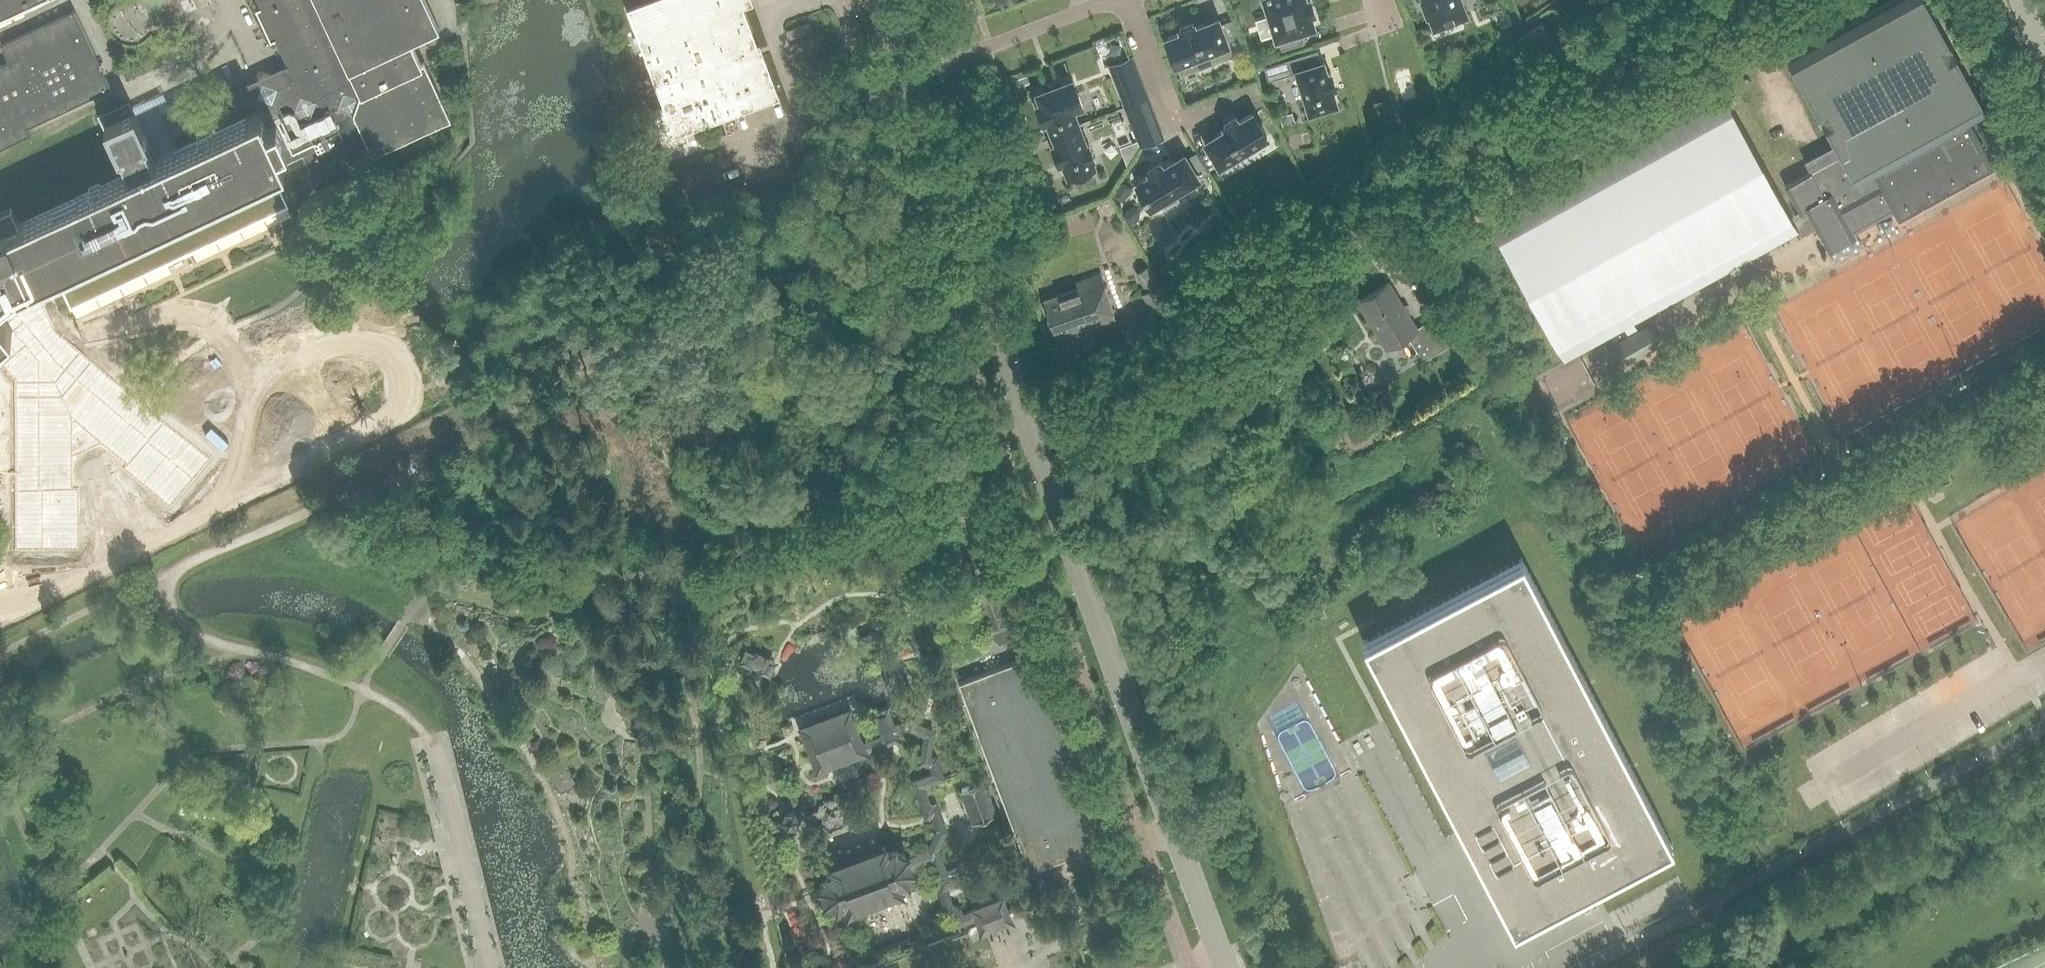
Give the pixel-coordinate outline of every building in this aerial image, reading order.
[(10,335),(24,353),(4,370),(14,553),(74,549),(71,419),(170,510),(210,460),(52,336),(46,325),(18,291),(57,274),(72,308),(291,206),(275,173),(291,167),(287,161),(304,154),(317,182),(452,119),(425,63),(421,64),(411,42),(440,28),(427,0),(258,0),(261,6),(257,8),(272,40),(276,38),(288,64),(284,66),(290,81),(279,86),(274,101),(279,112),(264,119),(261,111),(159,158),(132,99),(99,114),(127,174),(2,231),(0,227),(0,343),(10,335)] [(23,0),(0,0),(0,11),(23,0)] [(776,100),(742,7),(750,4),(748,0),(654,0),(628,10),(664,108),(652,112),(666,150),(688,142),(685,134),(776,100)] [(1306,1),(1306,0),(1264,0),(1276,39),(1278,38),(1301,31),(1314,27),(1310,15),(1314,14),(1310,0),(1308,0),(1306,1)] [(1427,14),(1429,14),(1434,27),(1466,14),(1461,0),(1422,0),(1427,14)] [(1490,225),(1563,359),(1623,326),(1627,333),(1637,328),(1633,321),(1659,306),(1728,268),(1732,275),(1742,269),(1738,262),(1797,230),(1801,236),(1816,228),(1827,247),(1853,233),(1850,226),(1886,206),(1890,213),(1894,211),(1897,218),(1993,166),(1968,120),(1986,110),(1925,0),(1891,0),(1786,58),(1836,148),(1806,165),(1810,172),(1785,186),(1799,212),(1791,217),(1724,96),(1490,225)] [(32,131),(29,124),(112,85),(77,9),(3,43),(12,61),(0,67),(0,146),(32,131)] [(1218,19),(1195,28),(1193,24),(1179,29),(1181,33),(1165,39),(1180,76),(1232,56),(1218,19)] [(1544,21),(1519,37),(1535,62),(1560,46),(1544,21)] [(1281,50),(1304,42),(1301,31),(1278,38),(1281,50)] [(1148,98),(1132,57),(1109,66),(1125,107),(1148,98)] [(1273,65),(1266,67),(1270,80),(1277,78),(1297,72),(1309,112),(1313,111),(1314,114),(1328,110),(1327,107),(1336,104),(1331,88),(1335,87),(1331,73),(1327,74),(1323,62),(1304,68),(1300,57),(1273,65)] [(1037,105),(1043,123),(1047,121),(1052,135),(1078,125),(1073,110),(1082,106),(1072,80),(1037,93),(1041,104),(1037,105)] [(1125,107),(1141,147),(1163,139),(1148,98),(1125,107)] [(1252,113),(1238,122),(1236,118),(1224,126),(1226,130),(1204,142),(1219,166),(1267,137),(1252,113)] [(1072,174),(1076,185),(1094,178),(1090,167),(1094,166),(1092,159),(1093,159),(1088,144),(1086,145),(1078,125),(1052,135),(1056,144),(1052,146),(1059,163),(1063,162),(1068,176),(1072,174)] [(716,194),(699,148),(666,160),(682,206),(716,194)] [(1163,210),(1179,200),(1175,193),(1198,179),(1184,155),(1163,168),(1161,164),(1148,172),(1150,175),(1136,184),(1150,208),(1159,203),(1163,210)] [(1121,177),(1112,191),(1124,198),(1132,184),(1121,177)] [(1131,204),(1127,207),(1125,214),(1127,218),(1134,220),(1137,217),(1139,210),(1137,206),(1131,204)] [(1046,303),(1043,306),(1045,311),(1048,311),(1049,314),(1052,322),(1050,325),(1051,330),(1055,330),(1056,334),(1057,337),(1091,325),(1093,331),(1118,322),(1101,274),(1076,282),(1078,288),(1045,300),(1046,303)] [(1417,328),(1389,283),(1358,302),(1387,349),(1408,336),(1423,361),(1451,344),(1435,317),(1417,328)] [(1650,323),(1615,342),(1627,364),(1662,344),(1650,323)] [(1522,558),(1363,641),(1462,830),(1493,890),(1513,928),(1595,885),(1673,845),(1522,558)] [(1012,625),(995,580),(973,588),(990,634),(1000,642),(1011,638),(1012,625)] [(778,660),(744,645),(737,662),(759,671),(758,672),(771,678),(778,660)] [(1106,842),(1034,653),(959,682),(1030,870),(1106,842)] [(799,727),(816,774),(869,754),(865,743),(852,707),(799,727)] [(880,738),(865,743),(869,754),(903,742),(900,735),(911,731),(924,738),(921,764),(923,770),(930,767),(933,775),(913,783),(927,821),(933,819),(938,832),(928,852),(911,858),(913,862),(915,866),(931,859),(940,880),(935,883),(937,888),(955,931),(975,923),(981,935),(997,928),(1013,921),(1009,912),(1002,894),(986,901),(970,908),(971,911),(964,914),(954,889),(955,888),(953,883),(940,851),(947,830),(937,806),(933,808),(925,789),(945,781),(936,759),(933,756),(936,732),(911,719),(895,726),(888,707),(871,713),(880,738)] [(960,791),(972,822),(998,812),(986,781),(960,791)] [(903,885),(911,883),(912,875),(919,868),(915,866),(913,862),(911,858),(911,857),(912,851),(901,851),(896,845),(889,852),(888,841),(882,845),(859,853),(836,862),(828,862),(831,872),(824,871),(822,883),(816,886),(822,894),(824,905),(834,906),(838,910),(845,907),(846,908),(847,915),(878,903),(909,892),(903,885)]
